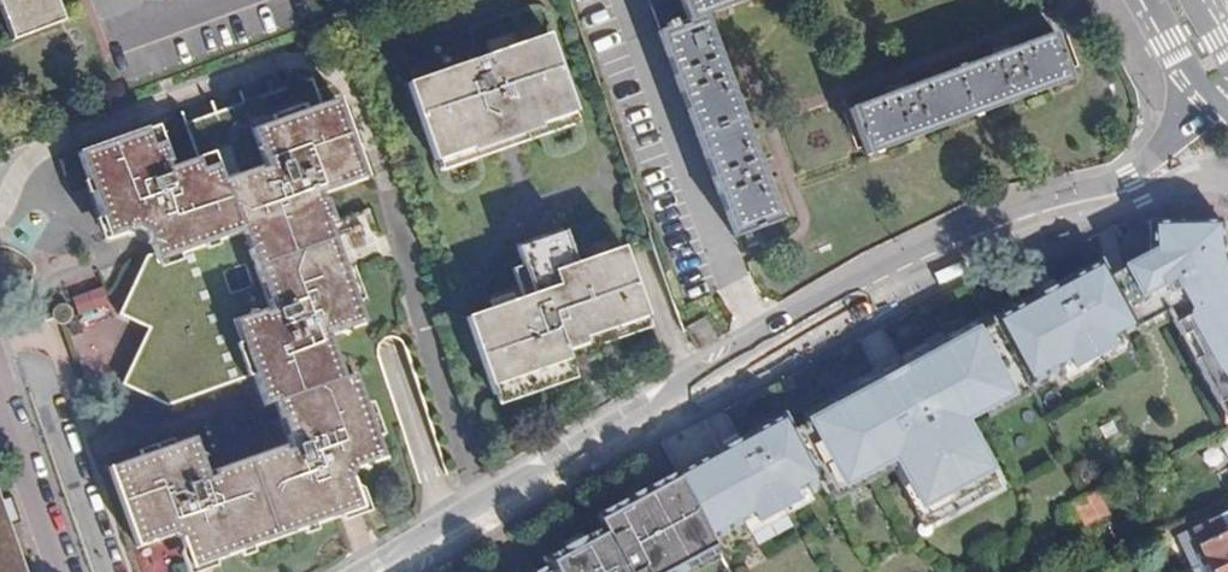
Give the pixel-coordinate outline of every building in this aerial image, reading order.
[(8,40),(61,21),(53,0),(0,0),(0,18),(8,40)] [(663,32),(660,33),(734,237),(782,220),(708,15),(751,0),(652,0),(663,32)] [(475,146),(499,138),(497,126),(517,120),(520,131),(543,123),(542,119),(580,106),(556,35),(416,82),(439,153),(474,142),(475,146)] [(937,79),(853,110),(868,155),(985,115),(1074,83),(1057,36),(937,79)] [(192,445),(105,477),(135,557),(180,540),(185,552),(194,548),(197,547),(209,543),(219,568),(346,521),(336,495),(345,491),(356,487),(352,477),(387,464),(379,443),(386,441),(374,408),(368,410),(357,379),(347,382),(332,339),(367,326),(359,306),(365,304),(352,271),(346,273),(323,282),(318,268),(342,259),(333,236),(331,231),(338,229),(326,195),(366,180),(335,97),(320,103),(311,78),(306,80),(290,74),(282,90),(184,125),(196,159),(173,168),(158,127),(58,164),(71,196),(91,189),(110,241),(128,235),(141,230),(143,234),(147,246),(149,245),(153,255),(147,257),(120,317),(149,331),(122,389),(168,408),(254,377),(269,416),(277,413),(292,454),(272,461),(207,485),(192,445)] [(497,126),(499,138),(520,131),(517,120),(497,126)] [(1114,281),(1139,327),(1156,317),(1227,430),(1227,253),(1226,245),(1224,218),(1153,219),(1155,259),(1114,281)] [(586,279),(579,260),(569,229),(521,245),(538,295),(549,291),(586,279)] [(139,242),(147,246),(143,234),(141,230),(128,235),(139,242)] [(655,242),(653,235),(628,244),(630,250),(641,246),(655,242)] [(630,250),(628,244),(579,260),(586,279),(599,319),(603,329),(651,312),(630,250)] [(323,282),(346,273),(342,259),(318,268),(323,282)] [(996,322),(997,324),(1030,385),(1072,363),(1076,370),(1118,347),(1114,340),(1139,327),(1114,281),(1105,265),(996,322)] [(563,331),(599,319),(586,279),(549,291),(563,331)] [(76,314),(106,305),(100,286),(70,296),(76,314)] [(496,388),(573,362),(563,331),(549,291),(538,295),(472,317),(496,388)] [(699,350),(718,340),(703,317),(686,328),(699,350)] [(610,349),(603,329),(599,319),(563,331),(573,362),(610,349)] [(836,408),(793,431),(819,480),(827,494),(895,457),(930,522),(1000,485),(962,413),(982,402),(985,409),(1030,385),(997,324),(954,347),(951,341),(833,403),(836,408)] [(784,415),(675,472),(711,538),(752,516),(756,523),(799,500),(795,493),(819,480),(793,431),(784,415)] [(711,538),(675,472),(653,484),(695,562),(717,550),(711,538)] [(653,484),(606,508),(613,519),(641,503),(671,560),(657,568),(659,571),(677,571),(695,562),(653,484)] [(365,514),(356,487),(345,491),(336,495),(346,521),(355,518),(365,514)] [(1071,501),(1081,523),(1105,512),(1095,490),(1071,501)] [(8,519),(0,497),(0,571),(26,571),(8,519)] [(613,519),(552,552),(555,558),(563,571),(659,571),(657,568),(671,560),(641,503),(613,519)] [(1185,531),(1201,565),(1209,561),(1214,571),(1227,571),(1227,511),(1185,531)] [(185,552),(192,571),(207,571),(219,568),(209,543),(197,547),(194,548),(185,552)] [(528,571),(563,571),(555,558),(528,571)]
